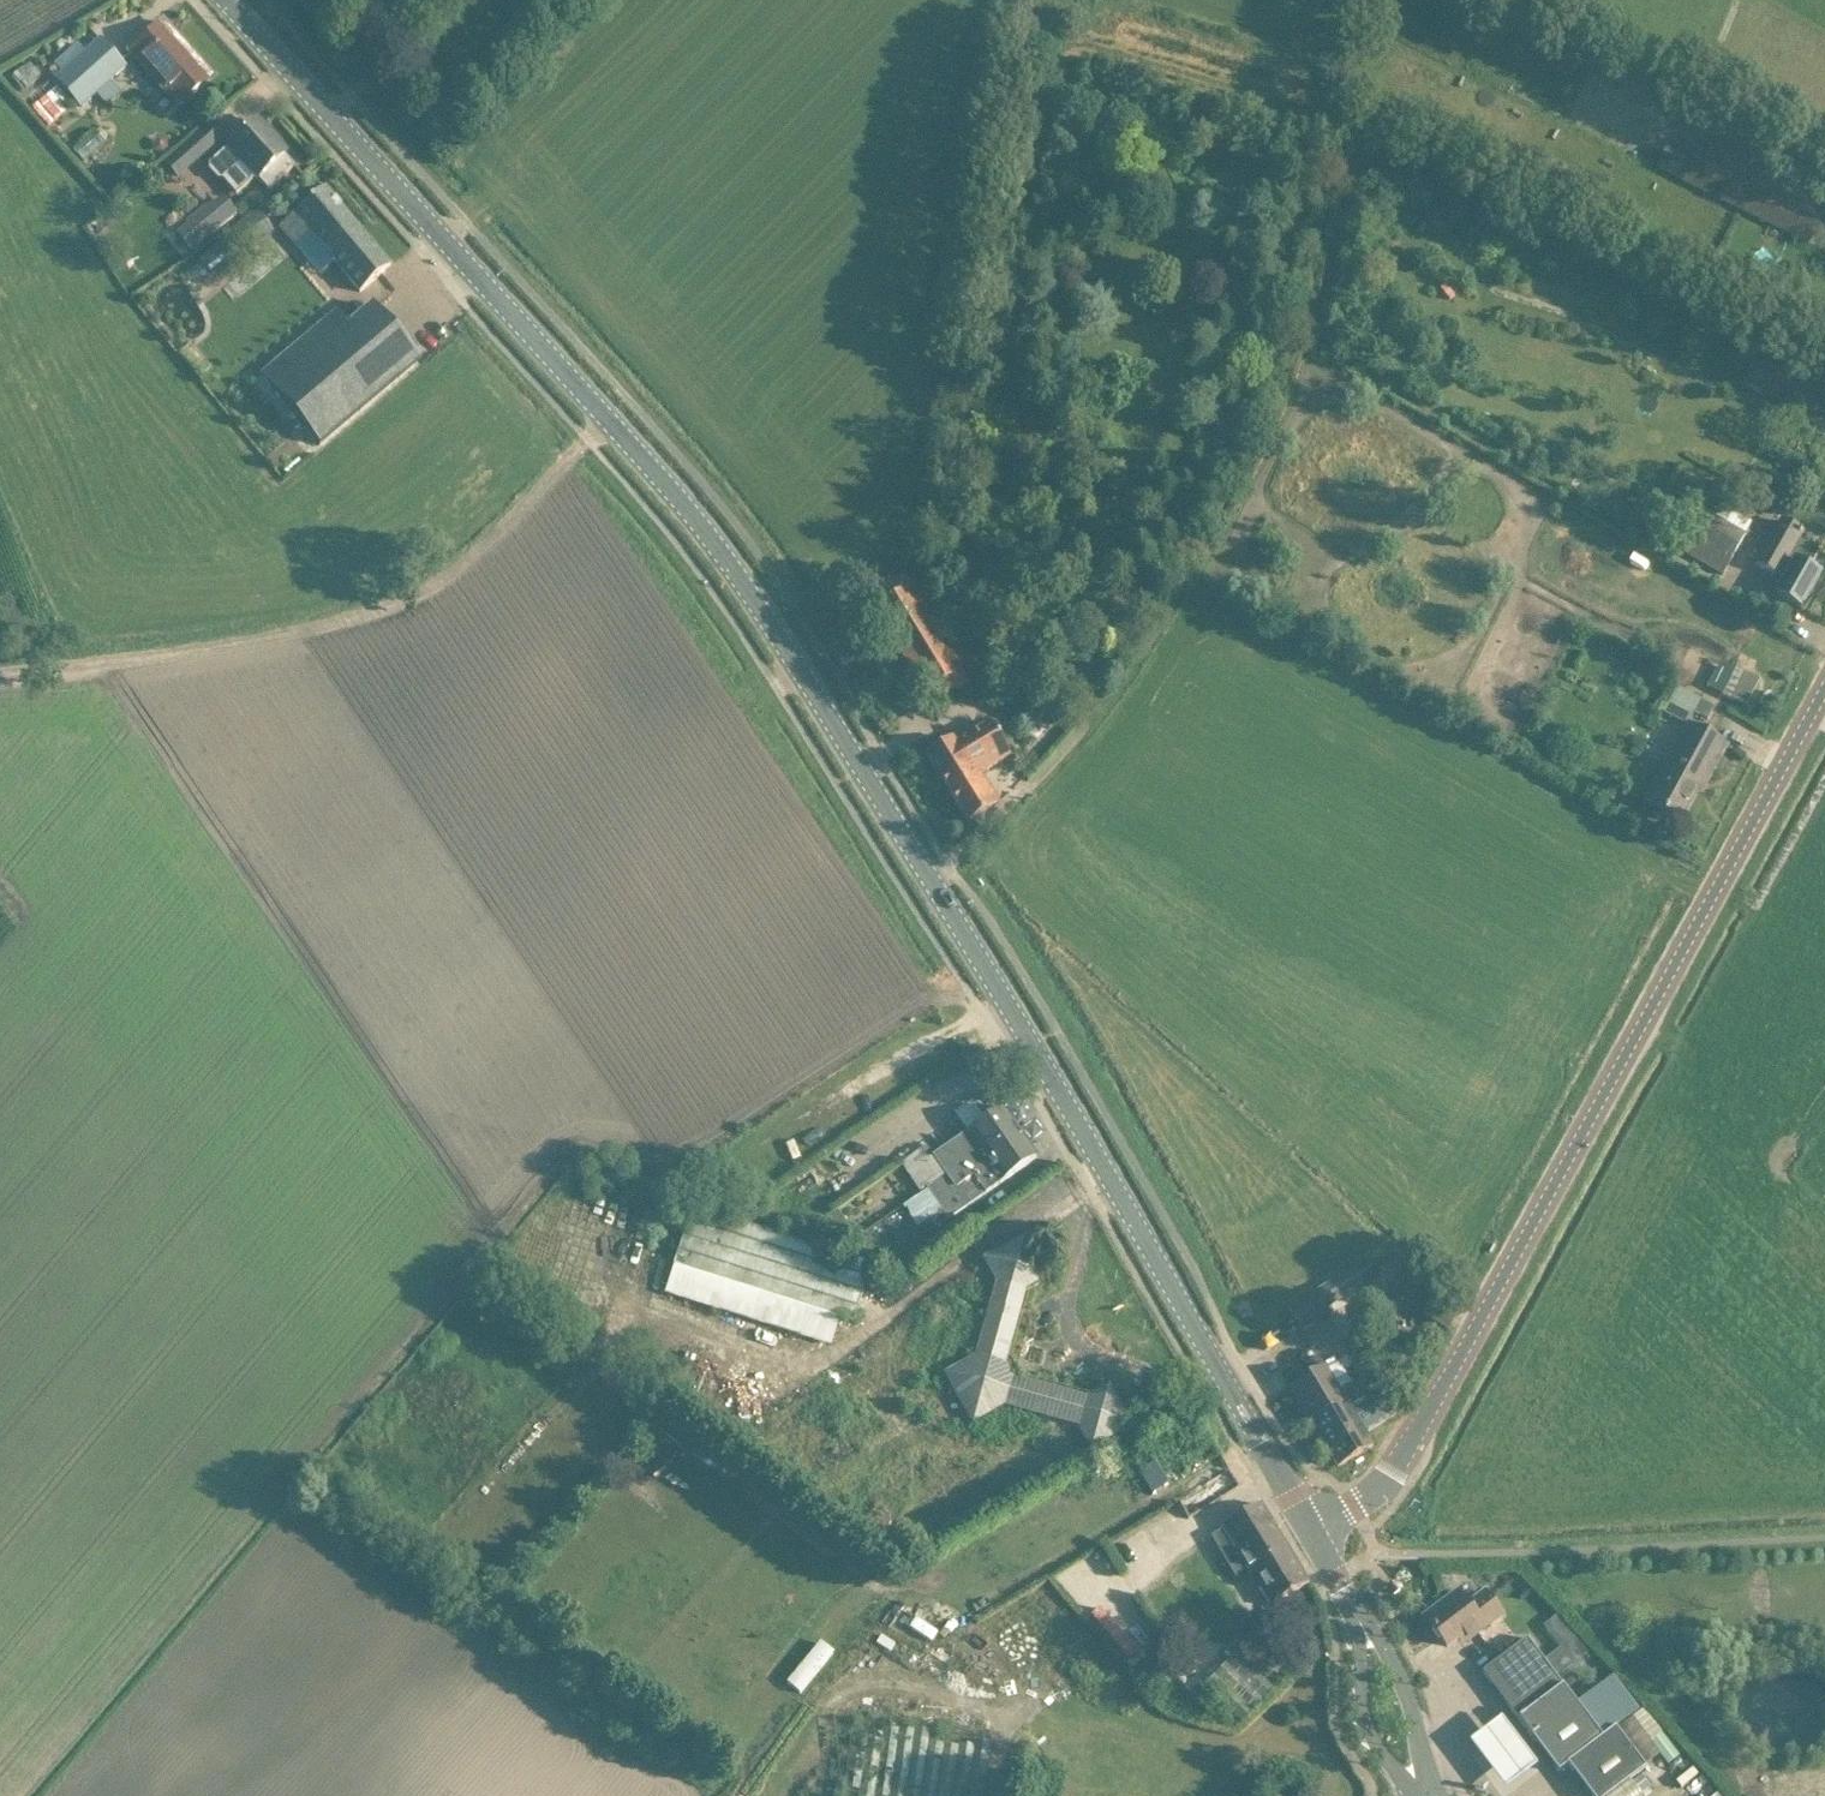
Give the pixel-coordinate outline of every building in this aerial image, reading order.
[(164,23),(146,39),(131,53),(179,106),(182,102),(212,76),(192,55),(164,23)] [(98,96),(107,106),(122,93),(113,81),(127,68),(101,38),(55,79),(82,109),(98,96)] [(30,102),(54,87),(41,65),(17,80),(30,102)] [(239,137),(208,165),(208,171),(216,181),(222,181),(236,196),(257,177),(264,186),(267,189),(274,183),(291,167),(283,157),(287,154),(257,121),(239,137)] [(96,170),(118,145),(104,132),(82,157),(96,170)] [(251,211),(265,199),(257,189),(242,200),(251,211)] [(326,190),(281,228),(296,246),(297,245),(314,265),(321,275),(335,263),(360,292),(390,267),(326,190)] [(192,251),(237,214),(224,198),(211,209),(208,205),(175,231),(192,251)] [(1433,209),(1431,216),(1435,224),(1442,226),(1447,214),(1433,209)] [(220,245),(201,261),(207,269),(227,252),(220,245)] [(337,311),(259,376),(318,447),(419,362),(372,307),(349,326),(337,311)] [(1746,534),(1709,514),(1694,539),(1731,559),(1746,534)] [(1677,549),(1681,543),(1660,530),(1665,521),(1657,517),(1648,533),(1677,549)] [(1776,595),(1779,598),(1800,609),(1819,576),(1808,570),(1819,551),(1799,540),(1802,533),(1781,521),(1756,565),(1784,581),(1776,595)] [(933,704),(953,692),(967,684),(904,576),(889,584),(868,597),(933,704)] [(1741,705),(1753,680),(1728,668),(1715,693),(1741,705)] [(1702,731),(1713,707),(1687,695),(1675,719),(1702,731)] [(926,755),(948,789),(973,773),(975,777),(1010,755),(1008,752),(990,724),(955,746),(951,740),(926,755)] [(1679,821),(1701,781),(1705,784),(1726,746),(1688,726),(1645,802),(1679,821)] [(994,807),(975,777),(973,773),(948,789),(969,823),(994,807)] [(948,1221),(1017,1173),(1036,1159),(1002,1109),(982,1123),(933,1157),(926,1147),(903,1163),(923,1192),(927,1189),(948,1221)] [(874,1264),(693,1207),(675,1266),(840,1318),(855,1322),(859,1307),(868,1280),(874,1264)] [(1091,1451),(1113,1438),(1134,1426),(1110,1384),(1086,1396),(1022,1379),(1009,1356),(1026,1291),(1050,1277),(1025,1235),(1005,1247),(982,1259),(996,1282),(975,1356),(944,1374),(973,1425),(1004,1407),(1078,1427),(1091,1451)] [(1403,1270),(1392,1284),(1406,1292),(1415,1277),(1403,1270)] [(1330,1314),(1316,1292),(1288,1309),(1302,1332),(1330,1314)] [(896,1320),(885,1329),(893,1339),(897,1336),(896,1335),(903,1329),(896,1320)] [(1311,1377),(1290,1389),(1311,1424),(1346,1403),(1346,1402),(1362,1392),(1356,1382),(1349,1386),(1337,1365),(1326,1371),(1325,1369),(1311,1377)] [(1346,1403),(1311,1424),(1337,1468),(1373,1447),(1364,1432),(1394,1413),(1386,1401),(1376,1408),(1366,1393),(1364,1394),(1362,1392),(1346,1402),(1346,1403)] [(1152,1494),(1167,1485),(1153,1461),(1137,1471),(1152,1494)] [(1240,1488),(1230,1471),(1179,1503),(1188,1519),(1219,1500),(1240,1488)] [(1271,1607),(1288,1597),(1309,1585),(1260,1505),(1222,1528),(1237,1551),(1224,1559),(1236,1578),(1249,1570),(1271,1607)] [(1395,1583),(1386,1589),(1390,1597),(1400,1592),(1395,1583)] [(1466,1641),(1485,1627),(1501,1615),(1484,1593),(1467,1606),(1457,1592),(1425,1617),(1429,1623),(1432,1627),(1431,1628),(1434,1632),(1435,1631),(1447,1647),(1462,1636),(1466,1641)] [(1557,1661),(1566,1678),(1594,1663),(1571,1620),(1554,1628),(1568,1655),(1557,1661)] [(1645,1768),(1642,1765),(1615,1729),(1601,1739),(1525,1639),(1481,1672),(1539,1749),(1557,1772),(1567,1765),(1591,1795),(1608,1795),(1645,1768)] [(1236,1654),(1204,1687),(1239,1721),(1273,1690),(1236,1654)] [(1610,1678),(1575,1704),(1601,1739),(1615,1729),(1630,1718),(1636,1713),(1610,1678)] [(1630,1718),(1615,1729),(1642,1765),(1658,1753),(1649,1742),(1630,1718)] [(828,1795),(982,1795),(990,1739),(838,1719),(828,1795)] [(1245,1734),(1246,1722),(1230,1721),(1229,1733),(1245,1734)] [(1483,1737),(1470,1747),(1505,1792),(1518,1782),(1536,1768),(1502,1723),(1483,1737)] [(1660,1733),(1649,1742),(1658,1753),(1667,1765),(1678,1757),(1660,1733)] [(1644,1778),(1635,1785),(1642,1794),(1651,1787),(1644,1778)]
